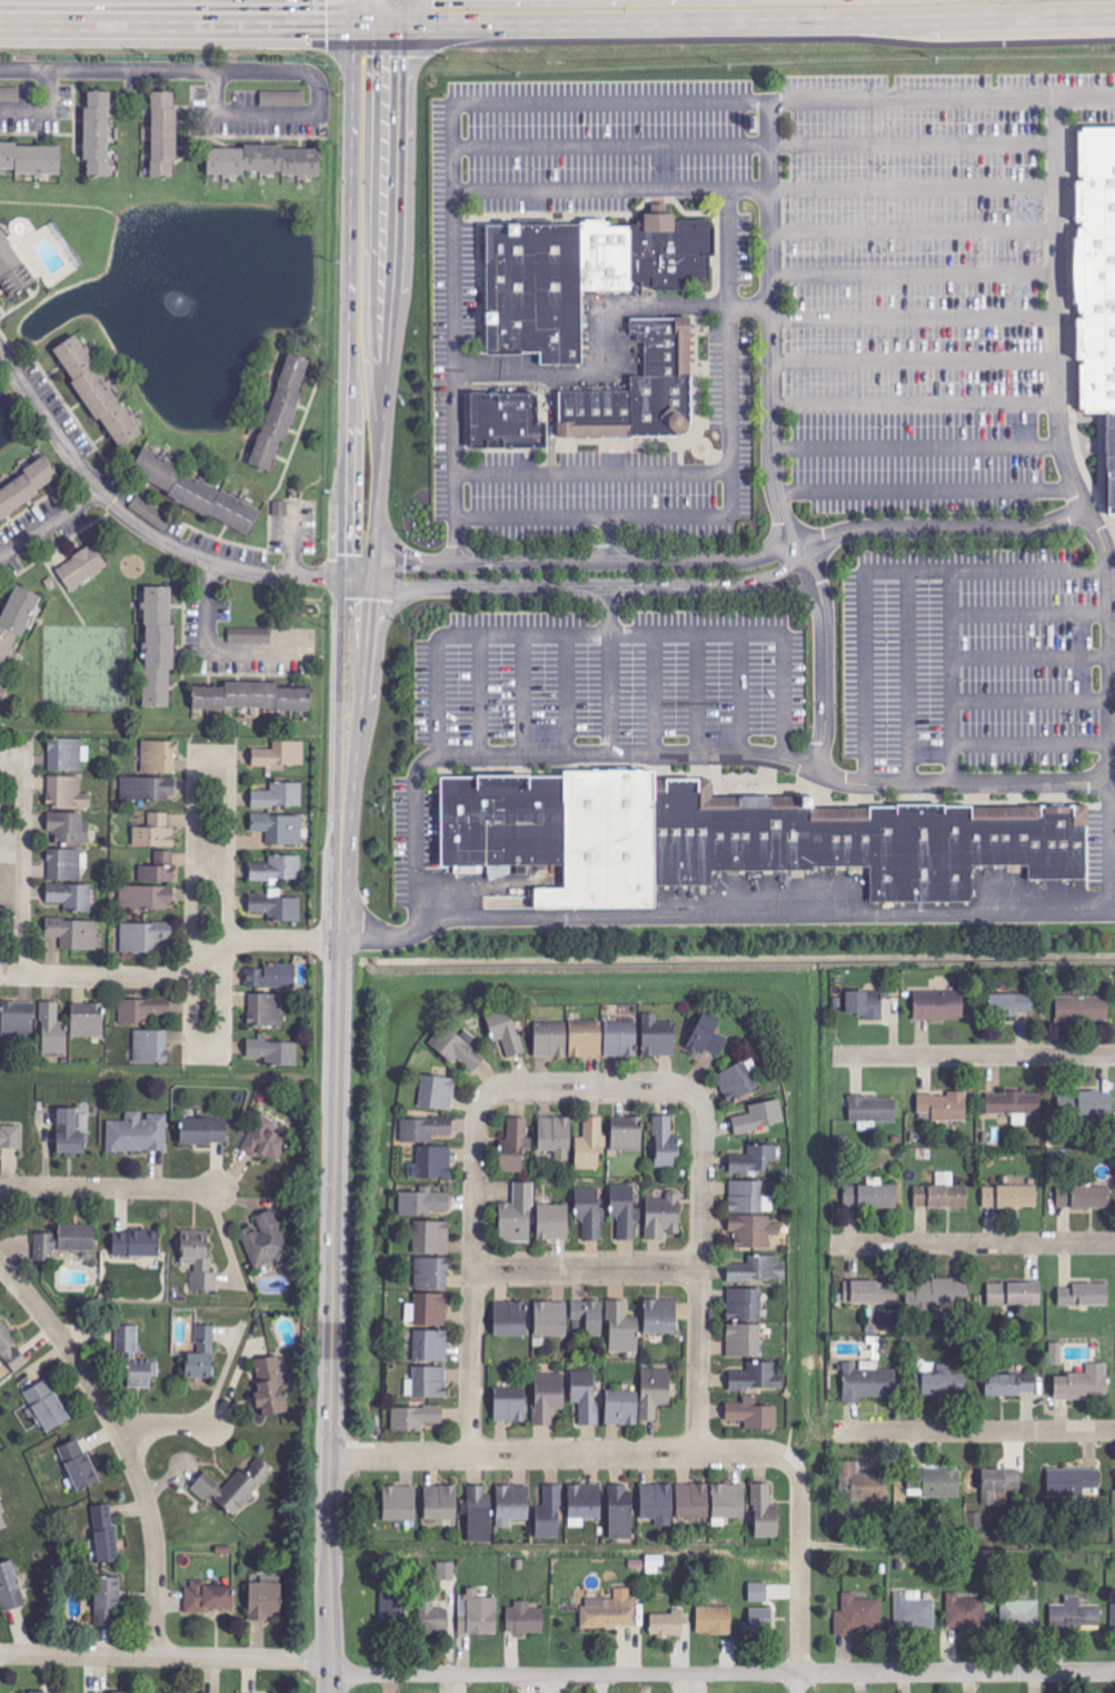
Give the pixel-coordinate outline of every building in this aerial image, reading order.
[(0,87),(0,102),(21,102),(21,87),(0,87)] [(85,177),(109,177),(111,91),(87,91),(85,177)] [(176,92),(151,92),(152,178),(177,178),(176,92)] [(1072,132),(1073,176),(1067,175),(1067,214),(1074,214),(1074,235),(1067,235),(1068,297),(1076,297),(1076,314),(1067,314),(1067,355),(1077,356),(1077,408),(1101,408),(1114,408),(1114,132),(1072,132)] [(0,145),(0,170),(15,171),(15,175),(61,175),(61,146),(0,145)] [(208,148),(208,177),(246,177),(246,172),(262,172),(262,175),(321,176),(321,147),(244,146),(244,149),(208,148)] [(487,226),(488,354),(542,353),(542,366),(584,365),(582,292),(634,291),(634,283),(655,283),(656,291),(687,290),(687,280),(711,280),(711,257),(715,257),(715,220),(676,221),(676,214),(645,214),(645,225),(610,226),(610,219),(584,219),(584,224),(487,226)] [(4,229),(0,231),(0,278),(12,297),(36,282),(4,229)] [(693,436),(691,318),(631,319),(632,336),(644,336),(645,377),(632,377),(632,391),(564,392),(565,422),(559,423),(559,438),(568,438),(568,451),(579,451),(579,445),(601,444),(601,453),(633,452),(633,438),(693,436)] [(54,349),(118,451),(142,436),(79,334),(54,349)] [(253,466),(276,473),(310,360),(287,353),(253,466)] [(547,448),(547,422),(539,422),(539,394),(471,394),(472,449),(547,448)] [(1101,408),(1102,461),(1114,461),(1114,408),(1101,408)] [(132,473),(170,491),(167,498),(250,535),(263,506),(142,451),(132,473)] [(62,481),(48,459),(0,488),(0,519),(62,481)] [(1102,461),(1114,461),(1114,507),(1102,507),(1102,461)] [(109,566),(93,544),(56,570),(72,593),(109,566)] [(19,636),(25,639),(42,597),(12,584),(0,614),(0,683),(19,636)] [(144,708),(170,708),(170,671),(173,671),(174,588),(145,587),(144,708)] [(278,683),(225,683),(225,687),(194,687),(194,710),(311,710),(311,689),(278,689),(278,683)] [(49,772),(83,771),(83,762),(88,762),(87,739),(49,740),(49,772)] [(175,775),(176,742),(143,741),(142,774),(175,775)] [(305,742),(274,741),(274,750),(252,749),(252,766),(304,767),(305,742)] [(577,898),(545,898),(545,912),(667,912),(667,894),(713,894),(716,879),(824,880),(824,875),(874,875),(874,909),(977,909),(977,872),(1035,873),(1035,887),(1091,887),(1092,820),(823,820),(823,805),(720,805),(720,788),(676,788),(676,775),(571,775),(571,786),(452,786),(452,874),(577,874),(577,898)] [(82,776),(48,777),(48,808),(92,807),(91,794),(82,794),(82,776)] [(174,779),(122,778),(122,801),(174,802),(174,779)] [(271,791),(251,791),(252,809),(303,808),(303,783),(271,784),(271,791)] [(84,814),(47,813),(47,834),(56,834),(56,845),(90,845),(90,824),(84,824),(84,814)] [(169,813),(149,813),(149,828),(134,828),(133,847),(175,847),(176,828),(169,828),(169,813)] [(252,832),(267,833),(267,845),(303,846),(304,816),(252,815),(252,832)] [(82,881),(82,869),(88,869),(88,851),(49,851),(48,881),(82,881)] [(174,851),(156,851),(156,865),(140,865),(140,886),(121,887),(121,910),(175,910),(174,851)] [(302,881),(302,856),(270,856),(270,865),(251,864),(250,883),(280,884),(280,881),(302,881)] [(92,913),(91,885),(47,886),(47,903),(64,903),(65,913),(92,913)] [(250,913),(270,914),(270,922),(301,922),(301,899),(281,899),(281,890),(273,890),(273,895),(250,895),(250,913)] [(46,938),(62,938),(62,951),(99,951),(99,921),(46,920),(46,938)] [(122,923),(122,953),(156,954),(156,941),(173,941),(173,924),(122,923)] [(247,964),(247,988),(297,989),(297,965),(247,964)] [(965,992),(915,991),(915,1021),(965,1022),(965,992)] [(847,993),(847,1016),(866,1017),(866,1021),(883,1021),(883,1006),(868,1006),(868,993),(847,993)] [(249,1027),(282,1027),(282,994),(249,995),(249,1027)] [(1034,1013),(1034,995),(992,996),(992,1018),(1018,1017),(1018,1013),(1034,1013)] [(1057,997),(1057,1024),(1110,1025),(1110,998),(1057,997)] [(120,1024),(148,1025),(148,1018),(170,1018),(171,1001),(120,999),(120,1024)] [(2,1036),(34,1036),(34,1003),(2,1003),(2,1036)] [(59,1003),(41,1003),(42,1054),(67,1054),(66,1022),(60,1022),(59,1003)] [(71,1037),(104,1038),(105,1005),(72,1004),(71,1037)] [(522,1054),(515,1013),(489,1018),(493,1043),(504,1041),(507,1057),(522,1054)] [(644,1057),(676,1056),(676,1022),(658,1023),(658,1014),(643,1014),(644,1057)] [(729,1039),(712,1030),(716,1022),(703,1016),(688,1048),(703,1056),(706,1050),(720,1057),(729,1039)] [(603,1057),(602,1022),(570,1022),(571,1057),(603,1057)] [(568,1058),(567,1023),(535,1024),(535,1058),(568,1058)] [(605,1056),(637,1057),(637,1023),(606,1023),(605,1056)] [(473,1073),(485,1060),(447,1025),(430,1044),(455,1067),(460,1061),(473,1073)] [(168,1032),(135,1031),(135,1063),(168,1064),(168,1032)] [(298,1040),(248,1038),(247,1058),(272,1059),(272,1067),(298,1068),(298,1040)] [(760,1090),(746,1062),(716,1076),(729,1104),(760,1090)] [(457,1080),(423,1075),(419,1108),(453,1113),(457,1080)] [(1113,1092),(1080,1092),(1081,1116),(1113,1115),(1113,1092)] [(969,1095),(919,1093),(918,1115),(968,1116),(969,1095)] [(1042,1114),(1042,1093),(987,1094),(988,1115),(1042,1114)] [(897,1122),(897,1097),(850,1097),(851,1122),(897,1122)] [(750,1106),(751,1115),(733,1118),(736,1135),(786,1125),(782,1100),(750,1106)] [(85,1155),(86,1134),(77,1133),(77,1110),(58,1110),(57,1154),(85,1155)] [(168,1115),(145,1114),(145,1113),(126,1112),(126,1122),(108,1121),(107,1152),(167,1153),(168,1115)] [(289,1139),(269,1130),(273,1120),(259,1114),(243,1152),(257,1158),(259,1154),(278,1163),(289,1139)] [(453,1118),(402,1117),(402,1144),(429,1144),(429,1137),(452,1137),(453,1118)] [(643,1152),(643,1117),(612,1117),(611,1156),(619,1157),(619,1152),(643,1152)] [(680,1168),(681,1137),(673,1137),(673,1117),(656,1117),(655,1168),(680,1168)] [(501,1173),(524,1173),(524,1153),(533,1153),(533,1139),(528,1138),(528,1118),(509,1118),(508,1141),(502,1141),(501,1173)] [(557,1160),(571,1161),(573,1118),(540,1118),(539,1152),(557,1152),(557,1160)] [(577,1170),(600,1170),(599,1148),(608,1148),(608,1136),(604,1137),(604,1118),(585,1118),(585,1138),(577,1138),(577,1170)] [(181,1146),(228,1145),(228,1119),(181,1120),(181,1146)] [(21,1129),(0,1128),(0,1149),(21,1149),(21,1129)] [(777,1147),(749,1146),(749,1155),(730,1155),(730,1173),(767,1174),(768,1163),(776,1163),(777,1147)] [(452,1148),(418,1148),(418,1180),(451,1180),(452,1148)] [(915,1208),(969,1209),(969,1186),(954,1186),(955,1172),(938,1172),(938,1186),(915,1186),(915,1208)] [(736,1249),(771,1250),(771,1237),(780,1237),(781,1225),(771,1225),(771,1214),(773,1214),(774,1197),(764,1197),(764,1182),(730,1182),(729,1233),(736,1233),(736,1249)] [(500,1204),(500,1243),(532,1243),(533,1184),(514,1184),(514,1204),(500,1204)] [(619,1218),(619,1241),(640,1241),(639,1210),(636,1210),(636,1186),(611,1186),(611,1218),(619,1218)] [(898,1209),(899,1186),(845,1186),(845,1208),(898,1209)] [(1038,1186),(984,1187),(984,1210),(1038,1208),(1038,1186)] [(400,1215),(450,1215),(451,1193),(433,1193),(433,1187),(417,1187),(417,1194),(400,1193),(400,1215)] [(604,1241),(604,1210),(601,1210),(601,1188),(577,1188),(577,1220),(585,1220),(585,1241),(604,1241)] [(1058,1209),(1113,1209),(1113,1188),(1058,1188),(1058,1209)] [(647,1199),(647,1241),(666,1241),(666,1234),(681,1235),(682,1195),(667,1195),(667,1199),(647,1199)] [(538,1241),(569,1241),(570,1206),(539,1205),(538,1241)] [(276,1210),(256,1217),(259,1226),(242,1231),(254,1271),(291,1260),(276,1210)] [(450,1256),(450,1223),(415,1222),(414,1255),(450,1256)] [(35,1262),(55,1262),(55,1251),(95,1252),(95,1227),(60,1226),(60,1235),(36,1234),(35,1262)] [(217,1293),(217,1273),(212,1273),(212,1258),(208,1258),(209,1231),(181,1231),(181,1265),(193,1265),(192,1292),(217,1293)] [(160,1234),(114,1233),(113,1258),(159,1259),(160,1234)] [(784,1256),(749,1257),(749,1264),(728,1265),(729,1282),(785,1281),(784,1256)] [(449,1291),(450,1259),(416,1259),(415,1290),(449,1291)] [(969,1281),(909,1281),(909,1311),(969,1311),(969,1281)] [(845,1304),(898,1305),(898,1282),(845,1282),(845,1304)] [(989,1284),(989,1308),(1043,1307),(1042,1283),(989,1284)] [(1060,1308),(1110,1307),(1110,1284),(1073,1285),(1073,1289),(1060,1289),(1060,1308)] [(728,1358),(762,1358),(762,1290),(728,1290),(728,1358)] [(448,1327),(449,1295),(415,1294),(415,1304),(407,1304),(406,1326),(448,1327)] [(677,1335),(678,1301),(646,1300),(645,1335),(677,1335)] [(627,1301),(609,1302),(610,1354),(640,1354),(639,1318),(628,1318),(627,1301)] [(535,1337),(568,1338),(568,1303),(536,1302),(535,1337)] [(571,1321),(586,1321),(586,1337),(603,1337),(604,1303),(572,1302),(571,1321)] [(526,1337),(527,1303),(495,1303),(495,1337),(526,1337)] [(0,1317),(0,1354),(17,1373),(29,1362),(14,1345),(20,1340),(0,1317)] [(215,1326),(196,1326),(196,1355),(188,1354),(188,1379),(213,1380),(215,1326)] [(153,1389),(153,1379),(159,1379),(159,1361),(140,1362),(139,1327),(117,1327),(118,1362),(128,1361),(128,1389),(153,1389)] [(449,1332),(415,1331),(414,1363),(448,1363),(449,1332)] [(256,1360),(258,1417),(289,1416),(287,1372),(281,1372),(281,1359),(256,1360)] [(879,1370),(879,1362),(859,1362),(859,1364),(844,1364),(844,1403),(863,1403),(863,1398),(898,1398),(898,1370),(879,1370)] [(784,1390),(784,1376),(777,1376),(777,1363),(748,1363),(749,1372),(729,1372),(730,1391),(784,1390)] [(1056,1376),(1056,1400),(1109,1400),(1109,1365),(1088,1364),(1087,1376),(1056,1376)] [(923,1375),(924,1398),(961,1397),(960,1365),(943,1365),(943,1375),(923,1375)] [(671,1370),(642,1370),(641,1422),(658,1422),(658,1406),(671,1406),(671,1370)] [(596,1371),(572,1372),(573,1404),(580,1404),(581,1427),(598,1426),(596,1371)] [(536,1427),(555,1427),(555,1411),(565,1411),(565,1375),(535,1375),(536,1427)] [(1037,1396),(1037,1375),(988,1376),(988,1397),(1037,1396)] [(26,1391),(44,1434),(69,1423),(51,1380),(26,1391)] [(495,1423),(527,1423),(527,1389),(495,1389),(495,1423)] [(607,1426),(638,1426),(639,1393),(607,1392),(607,1426)] [(726,1404),(727,1422),(746,1421),(747,1432),(778,1431),(777,1397),(744,1397),(744,1404),(726,1404)] [(393,1433),(424,1433),(424,1425),(444,1425),(444,1408),(392,1408),(393,1433)] [(60,1447),(77,1493),(100,1485),(82,1439),(60,1447)] [(191,1490),(206,1502),(211,1496),(235,1517),(275,1472),(256,1456),(226,1491),(206,1473),(191,1490)] [(859,1462),(842,1462),(843,1495),(887,1494),(886,1473),(860,1474),(859,1462)] [(962,1471),(922,1470),(922,1498),(961,1499),(962,1471)] [(1049,1470),(1049,1497),(1101,1497),(1101,1470),(1049,1470)] [(984,1471),(983,1507),(997,1507),(997,1492),(1021,1492),(1022,1472),(984,1471)] [(537,1506),(537,1538),(561,1538),(562,1485),(544,1484),(544,1506),(537,1506)] [(602,1484),(570,1485),(570,1527),(585,1527),(585,1519),(603,1519),(602,1484)] [(633,1539),(632,1484),(610,1485),(610,1539),(633,1539)] [(425,1486),(426,1520),(459,1519),(458,1485),(425,1486)] [(490,1485),(468,1485),(469,1542),(491,1542),(490,1485)] [(530,1520),(530,1485),(498,1485),(498,1527),(512,1527),(512,1520),(530,1520)] [(677,1486),(678,1518),(710,1517),(709,1485),(677,1486)] [(713,1486),(714,1518),(746,1518),(745,1485),(713,1486)] [(780,1537),(779,1505),(772,1505),(772,1485),(754,1485),(756,1537),(780,1537)] [(657,1526),(674,1526),(673,1486),(641,1486),(642,1518),(656,1518),(657,1526)] [(384,1520),(416,1520),(416,1487),(384,1487),(384,1520)] [(8,1529),(2,1515),(4,1514),(0,1504),(0,1532),(8,1529)] [(117,1564),(115,1505),(95,1506),(97,1566),(117,1564)] [(3,1612),(25,1606),(13,1559),(0,1562),(0,1602),(3,1612)] [(456,1562),(438,1562),(438,1580),(456,1580),(456,1562)] [(95,1624),(119,1625),(121,1577),(96,1576),(95,1624)] [(187,1613),(206,1613),(206,1609),(234,1608),(234,1585),(203,1586),(203,1580),(186,1580),(187,1613)] [(273,1619),(273,1612),(282,1612),(282,1582),(250,1582),(249,1619),(273,1619)] [(499,1597),(479,1597),(480,1587),(468,1587),(468,1594),(460,1594),(459,1633),(498,1634),(499,1597)] [(637,1628),(638,1599),(631,1599),(631,1587),(616,1587),(615,1599),(584,1598),(583,1627),(637,1628)] [(895,1628),(936,1628),(936,1599),(922,1599),(922,1591),(896,1591),(895,1628)] [(882,1599),(856,1599),(856,1592),(843,1593),(843,1611),(835,1611),(835,1635),(857,1635),(857,1628),(883,1627),(882,1599)] [(948,1628),(986,1627),(985,1599),(961,1599),(961,1592),(947,1593),(948,1628)] [(1052,1628),(1102,1627),(1101,1604),(1081,1604),(1080,1596),(1066,1596),(1066,1603),(1052,1604),(1052,1628)] [(435,1608),(436,1600),(419,1600),(418,1632),(448,1633),(449,1608),(435,1608)] [(1002,1600),(1001,1627),(1040,1627),(1040,1601),(1002,1600)] [(507,1607),(508,1633),(545,1633),(545,1608),(531,1609),(531,1601),(515,1601),(515,1607),(507,1607)] [(733,1607),(698,1606),(698,1634),(733,1634),(733,1607)] [(774,1608),(750,1608),(750,1622),(743,1622),(743,1633),(775,1632),(774,1608)] [(652,1637),(685,1636),(684,1612),(651,1613),(652,1637)]
